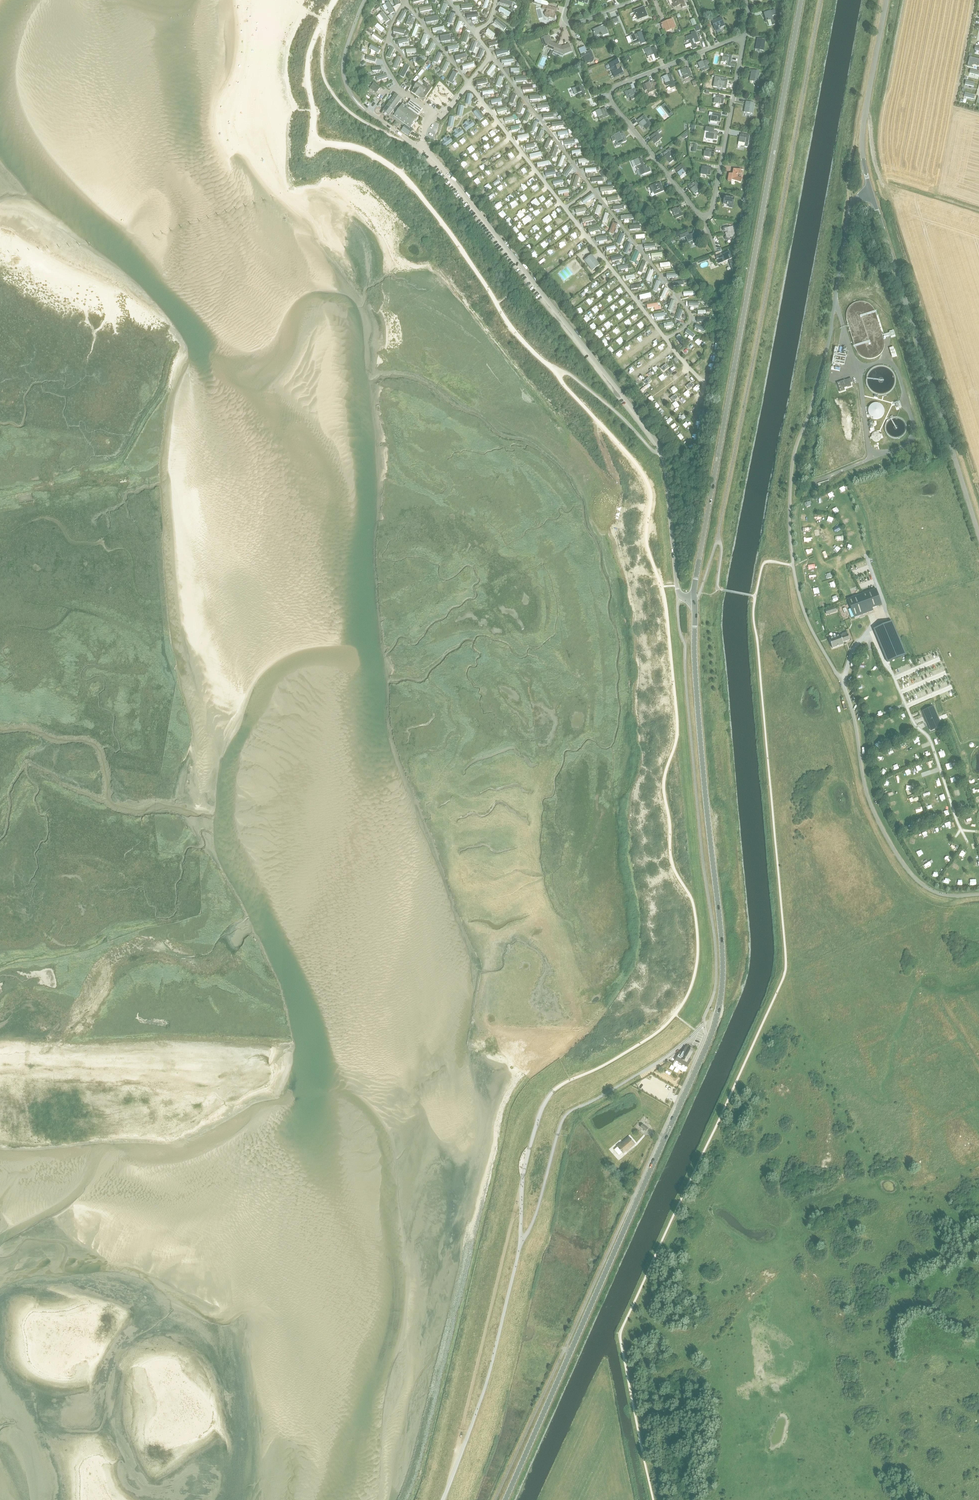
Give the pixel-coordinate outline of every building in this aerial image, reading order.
[(394,13),(388,3),(384,5),(390,15),(394,13)] [(543,5),(542,9),(547,11),(546,15),(546,16),(547,17),(548,18),(549,18),(555,19),(557,10),(557,9),(548,7),(543,5)] [(643,7),(634,11),(637,20),(647,16),(643,7)] [(510,14),(500,8),(498,12),(508,17),(510,14)] [(774,10),(763,14),(766,22),(770,21),(772,26),(775,25),(772,16),(776,15),(774,10)] [(406,14),(403,12),(397,21),(400,23),(406,14)] [(389,21),(382,13),(379,15),(385,24),(389,21)] [(713,25),(715,30),(716,31),(720,30),(719,29),(721,28),(721,27),(724,26),(721,18),(712,22),(714,25),(713,25)] [(663,30),(664,29),(665,32),(676,28),(672,19),(660,24),(663,30)] [(506,28),(496,20),(494,23),(504,31),(506,28)] [(384,31),(377,24),(374,28),(381,34),(384,31)] [(608,35),(604,25),(601,26),(601,27),(593,31),(594,35),(598,33),(599,35),(601,34),(602,37),(608,35)] [(496,36),(487,29),(485,33),(493,39),(496,36)] [(631,36),(629,37),(631,42),(631,43),(632,42),(633,45),(640,42),(641,45),(645,43),(641,32),(637,33),(637,34),(635,35),(636,36),(635,36),(634,35),(631,36)] [(687,42),(689,41),(693,50),(697,48),(696,44),(700,43),(695,32),(693,33),(693,34),(685,38),(687,42)] [(382,41),(373,34),(371,37),(380,44),(382,41)] [(554,51),(556,45),(551,43),(548,36),(541,39),(544,47),(551,49),(551,50),(554,51)] [(763,51),(765,40),(757,39),(755,49),(763,51)] [(435,45),(431,43),(426,52),(430,54),(435,45)] [(562,48),(556,45),(554,51),(557,53),(557,52),(564,55),(571,52),(569,45),(562,48)] [(380,51),(370,46),(368,49),(378,55),(380,51)] [(594,61),(594,59),(593,58),(590,50),(587,52),(585,46),(578,49),(580,54),(582,54),(583,57),(584,62),(586,65),(590,63),(590,64),(592,63),(594,61)] [(650,47),(644,50),(645,53),(647,58),(653,55),(655,60),(659,59),(655,48),(652,49),(651,49),(650,47)] [(389,60),(394,50),(390,48),(385,58),(389,60)] [(730,67),(732,56),(723,54),(722,58),(721,57),(721,63),(727,64),(726,67),(730,67)] [(396,71),(401,59),(397,57),(392,69),(396,71)] [(969,58),(967,67),(971,68),(972,64),(978,65),(978,61),(969,58)] [(702,62),(698,63),(702,72),(709,69),(707,64),(709,63),(708,60),(706,61),(703,62),(702,62)] [(618,61),(609,64),(611,69),(615,67),(617,71),(613,73),(614,78),(624,74),(622,70),(624,69),(622,65),(620,65),(618,61)] [(403,79),(409,68),(405,65),(399,77),(403,79)] [(495,68),(492,66),(486,74),(489,76),(495,68)] [(691,77),(688,68),(685,69),(678,71),(680,77),(683,76),(684,79),(691,77)] [(758,82),(759,72),(752,70),(750,81),(758,82)] [(457,75),(453,73),(447,83),(451,85),(457,75)] [(663,77),(661,78),(663,82),(664,81),(666,86),(669,85),(670,89),(678,86),(677,82),(674,83),(670,75),(667,76),(663,77)] [(726,87),(727,80),(714,77),(712,87),(716,88),(716,85),(722,87),(722,89),(725,90),(726,87)] [(656,90),(653,82),(650,83),(649,82),(643,85),(645,91),(647,90),(649,93),(656,90)] [(417,84),(411,93),(415,95),(421,100),(424,99),(426,97),(432,88),(425,83),(422,87),(417,84)] [(373,84),(370,89),(376,94),(380,89),(373,84)] [(578,98),(585,95),(582,86),(579,87),(579,86),(573,89),(576,95),(577,95),(578,98)] [(632,90),(627,91),(625,92),(626,96),(629,95),(631,100),(638,97),(635,89),(632,90)] [(383,102),(386,104),(392,96),(389,94),(383,102)] [(402,99),(395,95),(383,111),(389,116),(390,114),(399,103),(402,99)] [(723,105),(724,97),(715,95),(715,99),(714,99),(713,104),(719,105),(720,104),(723,105)] [(390,114),(389,116),(393,119),(400,124),(401,122),(405,125),(401,131),(408,136),(413,130),(412,130),(410,128),(414,123),(416,124),(417,123),(415,121),(418,117),(417,116),(423,109),(411,100),(405,108),(403,106),(405,102),(402,99),(399,103),(390,114)] [(752,114),(754,103),(746,102),(744,112),(752,114)] [(600,110),(595,112),(596,115),(597,118),(598,118),(599,121),(609,117),(612,115),(611,113),(607,114),(605,109),(600,111),(600,110)] [(479,113),(475,116),(480,122),(483,119),(479,113)] [(711,116),(710,123),(716,124),(716,122),(719,123),(721,115),(712,113),(711,116)] [(644,115),(637,121),(639,123),(638,124),(642,128),(644,126),(647,129),(649,127),(652,125),(649,121),(644,115)] [(464,128),(466,131),(475,125),(472,121),(469,123),(468,121),(464,123),(466,126),(464,128)] [(706,127),(705,132),(709,133),(709,134),(708,134),(707,139),(713,140),(716,140),(718,132),(714,132),(714,129),(706,127)] [(464,133),(461,129),(459,131),(458,131),(457,129),(454,131),(455,134),(453,136),(456,139),(464,133)] [(657,132),(650,137),(652,140),(651,140),(654,144),(659,141),(659,140),(662,138),(658,134),(661,132),(660,130),(657,132)] [(626,142),(622,134),(619,135),(619,134),(614,136),(611,138),(613,143),(616,141),(618,145),(626,142)] [(739,137),(738,145),(747,147),(749,136),(741,134),(740,137),(739,137)] [(496,145),(501,142),(497,135),(492,138),(496,145)] [(444,142),(442,144),(445,147),(453,141),(450,138),(447,139),(446,137),(442,140),(444,142)] [(674,160),(672,157),(674,155),(670,148),(663,154),(665,157),(664,157),(667,161),(669,164),(674,160)] [(713,158),(714,150),(706,149),(705,152),(704,152),(703,157),(710,158),(713,158)] [(454,158),(458,161),(463,156),(460,153),(454,158)] [(638,159),(633,161),(635,167),(636,167),(637,170),(639,169),(641,176),(651,172),(649,168),(647,169),(646,166),(645,167),(641,158),(638,160),(638,159)] [(685,173),(687,171),(682,165),(675,171),(677,173),(677,174),(680,178),(685,174),(685,173)] [(710,176),(711,168),(702,166),(702,170),(701,170),(700,175),(706,176),(707,175),(710,176)] [(573,170),(570,168),(563,176),(566,178),(573,170)] [(728,174),(727,182),(731,182),(731,180),(741,183),(742,179),(736,177),(737,173),(741,173),(741,170),(733,169),(732,174),(728,174)] [(511,175),(506,178),(510,183),(514,180),(511,175)] [(690,190),(693,194),(698,190),(700,188),(695,181),(691,184),(690,183),(687,185),(688,187),(690,190)] [(496,187),(499,191),(504,187),(501,183),(496,187)] [(652,186),(650,187),(652,193),(653,192),(654,195),(657,194),(664,191),(660,183),(658,184),(657,183),(652,186)] [(530,193),(526,189),(521,193),(525,197),(530,193)] [(506,194),(509,199),(516,195),(512,190),(506,194)] [(485,196),(489,201),(493,197),(489,192),(485,196)] [(594,199),(592,195),(581,202),(584,205),(594,199)] [(733,206),(734,198),(725,196),(724,199),(723,204),(729,206),(730,205),(733,206)] [(535,197),(530,201),(534,207),(540,202),(535,197)] [(514,198),(509,202),(513,207),(518,203),(514,198)] [(549,198),(544,201),(547,206),(553,203),(549,198)] [(497,202),(492,205),(495,210),(500,207),(497,202)] [(540,205),(535,208),(538,213),(543,210),(540,205)] [(676,219),(683,216),(680,208),(677,209),(676,208),(671,210),(674,216),(676,219)] [(520,218),(525,214),(520,209),(515,213),(520,218)] [(553,218),(558,215),(555,209),(550,212),(553,218)] [(523,216),(526,222),(531,219),(528,214),(523,216)] [(537,223),(531,228),(534,232),(540,227),(537,223)] [(617,226),(613,224),(609,234),(613,236),(617,226)] [(539,239),(544,235),(540,230),(535,234),(539,239)] [(569,233),(573,238),(577,234),(574,230),(569,233)] [(700,241),(696,231),(693,232),(693,234),(689,236),(691,242),(692,241),(693,244),(700,241)] [(736,236),(734,232),(726,234),(726,236),(725,237),(724,238),(725,240),(726,240),(731,239),(731,238),(734,238),(733,237),(736,236)] [(520,242),(525,239),(521,233),(517,236),(520,242)] [(624,236),(620,235),(616,245),(620,246),(624,236)] [(640,254),(635,252),(630,263),(635,265),(640,254)] [(730,252),(716,257),(718,264),(728,260),(730,265),(734,263),(732,259),(730,252)] [(541,254),(536,258),(540,263),(544,259),(541,254)] [(603,273),(589,254),(581,260),(596,279),(603,273)] [(612,279),(607,283),(611,288),(615,284),(612,279)] [(582,297),(588,293),(584,288),(578,292),(582,297)] [(598,297),(603,293),(600,288),(595,292),(598,297)] [(612,292),(615,296),(620,293),(617,288),(612,292)] [(669,293),(665,292),(660,301),(664,303),(669,293)] [(608,302),(613,299),(609,294),(605,297),(608,302)] [(582,304),(576,309),(580,314),(586,309),(582,304)] [(594,312),(599,308),(596,304),(591,308),(594,312)] [(604,318),(609,314),(605,309),(600,313),(604,318)] [(615,314),(619,319),(624,315),(619,311),(615,314)] [(591,328),(597,324),(593,319),(588,324),(591,328)] [(640,328),(644,325),(641,320),(636,324),(640,328)] [(617,325),(612,329),(616,334),(621,330),(617,325)] [(706,331),(696,326),(695,329),(704,334),(706,331)] [(695,336),(687,330),(685,334),(693,339),(695,336)] [(686,344),(680,336),(677,338),(683,347),(686,344)] [(601,341),(605,346),(609,344),(605,338),(601,341)] [(628,343),(623,346),(626,351),(631,347),(628,343)] [(633,373),(636,370),(632,365),(628,368),(633,373)] [(851,383),(852,382),(851,378),(837,383),(839,392),(845,390),(844,388),(852,386),(851,383)] [(865,430),(862,419),(884,414),(883,408),(872,410),(871,406),(864,407),(864,405),(857,407),(855,398),(834,403),(842,435),(865,430)] [(808,571),(815,568),(812,563),(805,567),(808,571)] [(872,608),(882,605),(876,589),(848,600),(854,618),(873,611),(872,608)] [(898,631),(903,629),(896,611),(891,613),(898,631)] [(874,630),(887,662),(906,655),(892,622),(874,630)] [(840,635),(829,639),(832,649),(843,645),(843,643),(849,640),(846,632),(841,634),(842,635),(840,635)] [(934,707),(923,711),(930,730),(941,726),(934,707)] [(936,835),(941,833),(938,825),(933,827),(936,835)] [(689,1064),(695,1053),(693,1051),(686,1047),(681,1054),(678,1052),(676,1056),(689,1064)] [(632,1146),(635,1144),(629,1137),(621,1144),(620,1143),(617,1146),(618,1147),(614,1150),(619,1155),(622,1152),(623,1154),(627,1151),(626,1150),(632,1145),(632,1146)]
